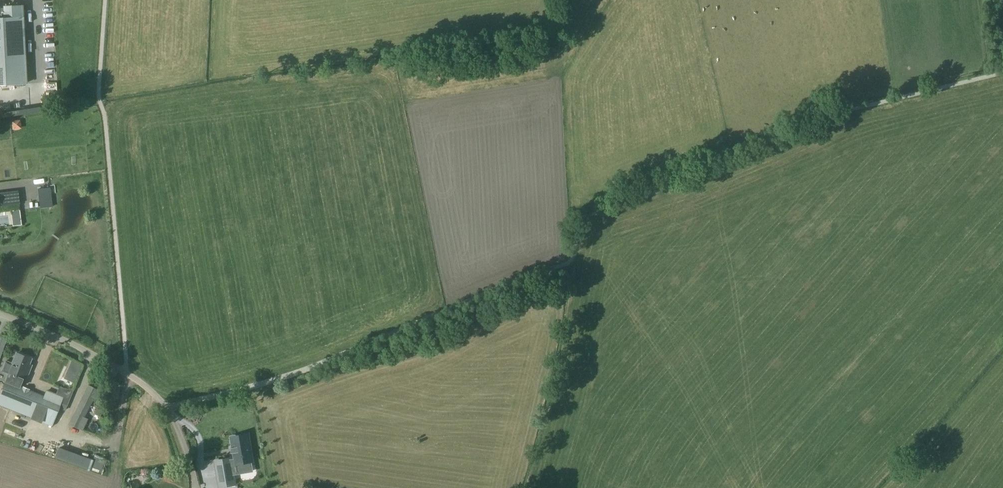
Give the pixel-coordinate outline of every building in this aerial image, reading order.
[(25,84),(21,5),(5,6),(5,4),(0,5),(0,85),(25,84)] [(12,129),(21,128),(20,120),(11,121),(12,129)] [(14,205),(19,204),(18,190),(12,191),(0,192),(0,206),(14,205)] [(12,226),(21,225),(19,210),(10,211),(12,226)] [(8,334),(22,343),(23,341),(33,347),(37,340),(27,334),(26,336),(12,328),(8,334)] [(31,418),(51,426),(54,419),(55,419),(64,398),(46,391),(44,396),(20,386),(22,379),(25,380),(29,370),(27,369),(31,359),(15,353),(12,363),(5,360),(0,371),(8,374),(5,380),(0,392),(0,405),(31,418)] [(70,380),(76,362),(62,358),(56,376),(70,380)] [(89,406),(97,390),(88,386),(80,402),(79,406),(86,409),(87,406),(89,406)] [(89,406),(76,430),(91,438),(100,418),(118,427),(133,398),(113,388),(101,413),(89,406)] [(233,447),(231,448),(231,449),(232,448),(233,452),(231,452),(231,453),(234,453),(234,458),(231,459),(232,466),(242,464),(242,468),(252,467),(251,461),(252,461),(253,461),(248,435),(231,438),(233,447)] [(231,459),(215,462),(219,485),(235,483),(234,475),(232,466),(231,459)] [(139,486),(144,478),(135,473),(131,482),(139,486)]
